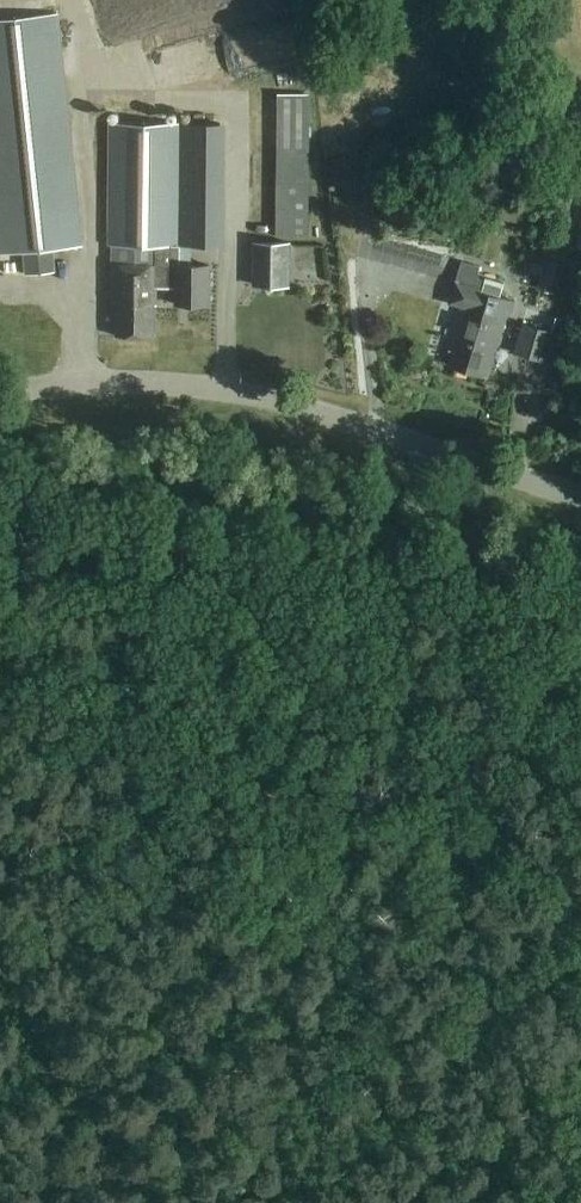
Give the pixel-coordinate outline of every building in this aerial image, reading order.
[(21,251),(52,247),(78,245),(53,13),(0,19),(0,253),(21,251)] [(105,125),(106,247),(111,247),(111,266),(111,306),(115,306),(115,338),(152,338),(152,306),(154,306),(154,286),(173,286),(173,305),(207,305),(206,266),(178,266),(175,266),(170,266),(170,246),(178,246),(217,246),(224,246),(224,224),(217,224),(205,224),(205,148),(216,148),(225,148),(225,123),(216,123),(105,125)] [(498,205),(496,218),(516,221),(518,207),(498,205)] [(312,220),(296,226),(303,242),(318,236),(312,220)] [(254,242),(254,285),(289,285),(290,243),(254,242)] [(21,251),(22,255),(24,274),(54,271),(52,251),(52,247),(21,251)] [(488,378),(489,374),(506,312),(512,314),(515,301),(514,301),(498,296),(499,294),(502,282),(484,277),(484,280),(476,278),(476,276),(479,266),(477,266),(461,261),(453,285),(448,303),(463,307),(460,317),(464,319),(449,367),(488,378)] [(543,268),(537,289),(552,293),(558,273),(543,268)] [(514,351),(543,360),(558,364),(566,336),(570,322),(555,317),(551,331),(523,322),(514,351)] [(420,337),(429,341),(416,367),(431,375),(452,333),(427,321),(420,337)]
